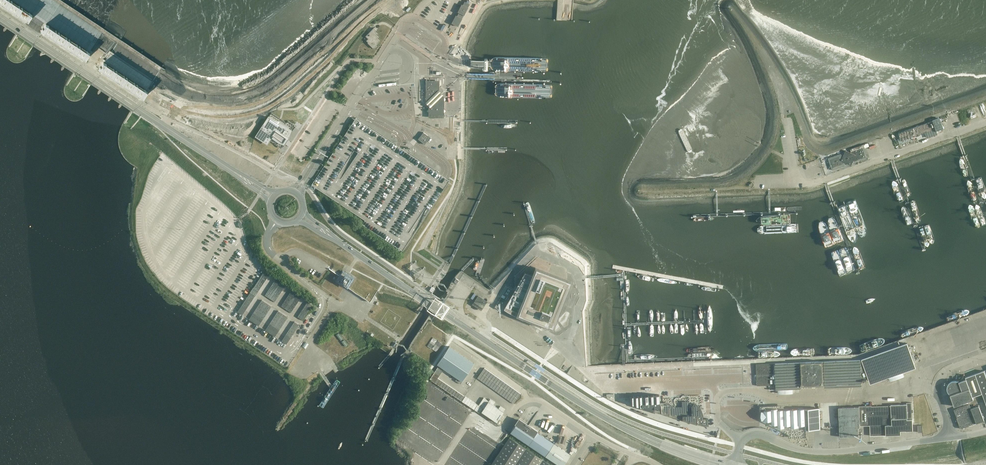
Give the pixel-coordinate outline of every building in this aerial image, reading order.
[(26,23),(32,15),(30,14),(30,13),(10,0),(0,0),(0,6),(26,23)] [(458,26),(464,15),(468,7),(469,4),(464,1),(453,24),(458,26)] [(48,26),(45,24),(40,32),(84,62),(90,53),(48,25),(48,26)] [(373,48),(380,41),(377,38),(379,37),(376,35),(378,34),(375,32),(377,30),(374,28),(366,36),(368,39),(366,41),(368,42),(367,43),(373,48)] [(148,92),(103,62),(97,71),(142,100),(148,92)] [(443,102),(446,99),(442,96),(441,96),(436,92),(437,91),(437,82),(427,82),(427,79),(426,79),(426,99),(432,105),(427,111),(429,113),(429,116),(429,117),(430,117),(443,117),(443,113),(445,111),(443,108),(443,102)] [(151,107),(154,102),(149,98),(146,103),(151,107)] [(269,116),(256,136),(267,143),(269,139),(280,147),(295,125),(288,120),(284,126),(269,116)] [(449,180),(445,176),(403,148),(399,146),(356,117),(311,185),(310,187),(314,190),(315,187),(319,190),(363,219),(364,220),(365,220),(362,224),(398,248),(402,251),(442,190),(449,180)] [(924,124),(921,125),(924,132),(927,131),(930,130),(933,129),(935,128),(933,121),(930,122),(927,123),(924,124)] [(902,132),(899,133),(901,140),(904,139),(907,138),(910,137),(913,136),(916,135),(918,134),(921,133),(918,126),(916,127),(913,128),(910,129),(907,130),(904,131),(902,132)] [(424,144),(430,137),(423,132),(418,139),(423,142),(422,143),(424,144)] [(844,163),(846,163),(851,165),(853,160),(854,161),(866,157),(862,148),(864,147),(863,145),(851,149),(852,151),(851,152),(850,152),(846,150),(843,155),(840,154),(828,158),(832,170),(845,165),(844,163)] [(538,239),(539,255),(549,254),(549,248),(551,248),(550,243),(548,243),(548,238),(538,239)] [(525,272),(504,308),(523,319),(524,317),(552,328),(566,292),(570,282),(536,268),(533,275),(525,272)] [(478,296),(472,304),(481,310),(487,301),(478,296)] [(907,343),(860,359),(756,364),(757,385),(776,384),(776,389),(779,389),(780,393),(792,392),(791,388),(801,388),(801,383),(802,383),(802,385),(811,385),(812,387),(815,386),(815,385),(824,385),(824,383),(861,381),(863,381),(863,380),(867,379),(867,380),(869,379),(869,380),(880,376),(883,379),(889,377),(891,381),(903,376),(902,372),(909,370),(908,366),(914,363),(907,343)] [(462,381),(474,363),(449,346),(437,364),(462,381)] [(975,374),(982,393),(985,405),(985,377),(984,371),(975,374)] [(437,378),(439,375),(434,372),(429,379),(434,383),(437,378)] [(949,383),(947,384),(948,387),(948,389),(948,392),(950,394),(954,405),(973,399),(973,396),(982,393),(975,374),(965,377),(965,378),(964,378),(963,377),(961,378),(960,378),(960,380),(958,380),(957,380),(954,380),(951,381),(949,383)] [(496,422),(503,412),(498,408),(493,405),(488,402),(487,404),(485,406),(483,408),(481,411),(496,422)] [(859,421),(860,426),(870,425),(870,435),(900,434),(900,430),(905,430),(913,430),(911,402),(906,402),(906,404),(891,404),(891,405),(871,406),(871,405),(865,405),(866,420),(859,421)] [(954,409),(956,414),(970,409),(968,404),(954,409)] [(860,428),(860,426),(859,421),(859,406),(838,407),(840,437),(858,436),(858,428),(860,428)] [(961,428),(984,420),(979,406),(970,409),(956,414),(957,419),(956,419),(957,422),(958,421),(961,428)] [(767,415),(766,415),(766,417),(767,417),(767,420),(772,420),(772,424),(778,424),(778,427),(784,426),(784,430),(788,430),(790,430),(790,423),(791,423),(791,430),(806,429),(813,429),(813,428),(819,428),(820,428),(819,411),(819,408),(799,409),(798,409),(784,409),(777,409),(777,410),(776,410),(776,411),(767,411),(767,415)] [(460,421),(463,416),(453,410),(450,415),(460,421)] [(445,419),(458,424),(459,421),(446,416),(445,419)] [(570,454),(554,443),(519,420),(510,432),(545,456),(559,464),(563,464),(570,454)] [(470,431),(464,439),(482,451),(487,443),(470,431)] [(491,464),(552,464),(509,437),(491,464)]
